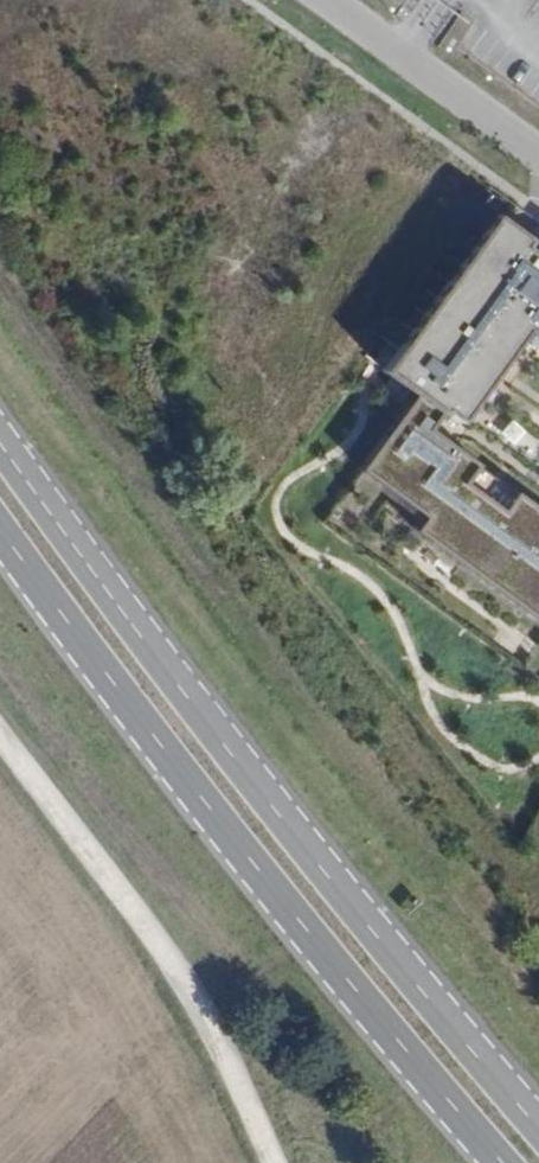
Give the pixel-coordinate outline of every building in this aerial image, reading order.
[(495,223),(381,379),(404,396),(352,467),(413,512),(400,530),(529,624),(538,611),(538,523),(446,455),(529,340),(538,347),(538,255),(495,223)]
